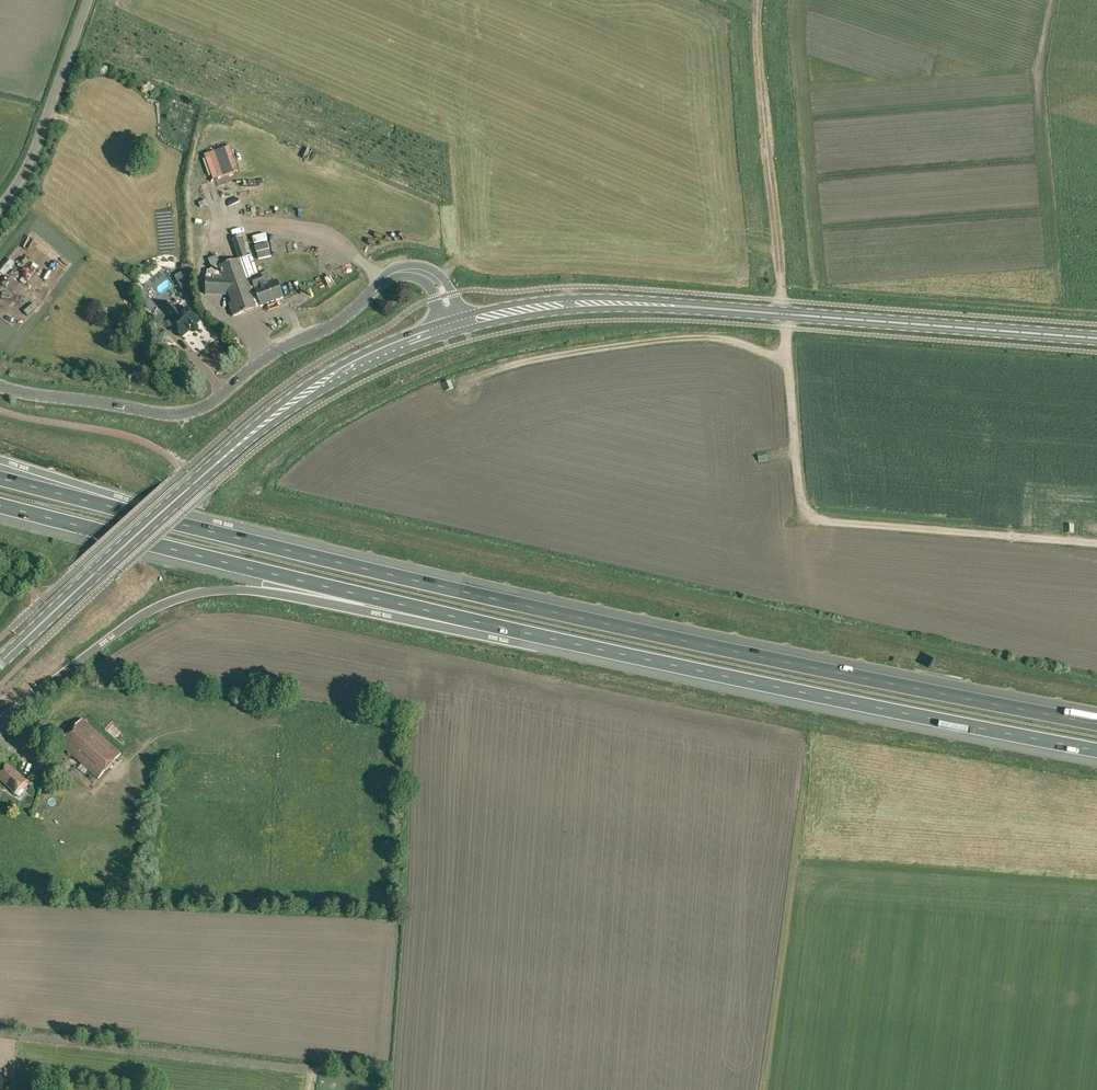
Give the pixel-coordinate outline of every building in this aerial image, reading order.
[(223,265),(213,269),(207,271),(207,276),(206,276),(205,294),(229,295),(231,302),(228,304),(232,316),(269,303),(259,275),(252,255),(253,255),(246,235),(232,241),(238,260),(223,265)] [(213,269),(223,265),(220,258),(210,262),(213,269)] [(183,293),(194,287),(194,271),(186,270),(174,277),(183,293)] [(259,275),(269,303),(283,298),(277,281),(272,282),(268,271),(259,275)] [(42,286),(33,288),(35,297),(44,295),(42,286)] [(172,305),(166,310),(175,319),(170,323),(182,337),(191,329),(193,331),(196,332),(198,330),(198,327),(196,324),(197,323),(192,317),(193,315),(187,308),(180,314),(172,305)] [(766,451),(757,452),(758,461),(767,460),(766,451)] [(1073,524),(1064,524),(1064,532),(1072,532),(1073,524)] [(99,778),(121,753),(82,719),(60,744),(99,778)] [(25,781),(8,766),(0,775),(0,779),(15,792),(25,781)] [(33,894),(35,885),(25,883),(23,893),(33,894)]
